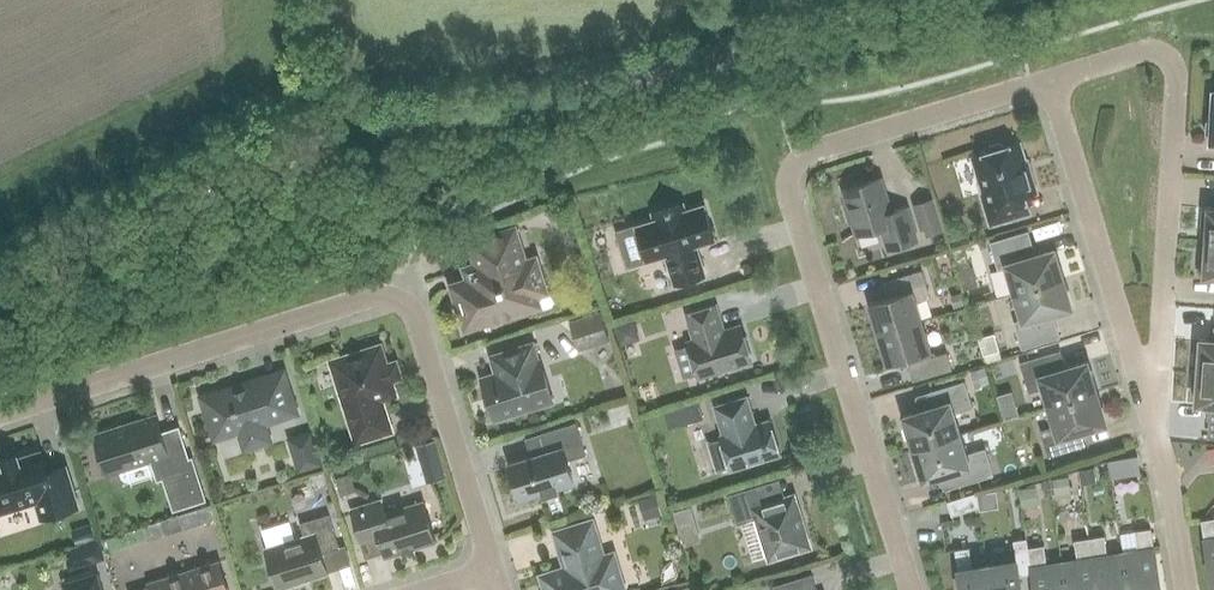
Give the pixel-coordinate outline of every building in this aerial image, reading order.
[(1019,198),(1036,192),(1030,172),(1026,174),(1017,143),(1004,147),(1003,145),(999,142),(990,145),(987,150),(988,152),(975,156),(990,205),(985,206),(990,224),(1024,214),(1019,198)] [(888,250),(917,241),(907,207),(890,212),(880,178),(843,189),(848,204),(845,208),(848,220),(853,221),(857,235),(881,228),(888,250)] [(927,235),(943,230),(934,197),(912,204),(920,229),(925,228),(927,235)] [(637,226),(617,232),(628,266),(647,260),(665,254),(675,284),(705,274),(696,245),(714,239),(703,205),(685,211),(683,204),(653,213),(655,220),(637,226)] [(1207,207),(1206,211),(1202,210),(1200,242),(1213,243),(1213,207),(1207,207)] [(540,304),(536,293),(544,291),(537,269),(526,272),(513,230),(472,243),(478,264),(466,268),(470,280),(453,285),(466,327),(540,304)] [(1007,266),(1015,292),(1062,278),(1054,250),(1035,255),(1028,231),(990,242),(998,269),(1007,266)] [(1200,242),(1199,273),(1202,273),(1202,277),(1213,278),(1213,243),(1200,242)] [(957,271),(963,290),(978,285),(972,267),(957,271)] [(869,304),(878,333),(921,320),(916,301),(930,297),(922,270),(891,279),(896,295),(869,304)] [(1062,278),(1015,292),(1023,319),(1014,322),(1022,348),(1060,337),(1052,312),(1071,307),(1062,278)] [(961,292),(951,295),(954,307),(965,304),(961,292)] [(699,377),(752,361),(740,325),(724,330),(716,304),(686,313),(694,339),(687,341),(699,377)] [(600,311),(570,320),(579,350),(609,341),(600,311)] [(921,320),(878,333),(887,363),(914,355),(921,378),(952,369),(947,352),(932,357),(921,320)] [(1197,371),(1213,373),(1213,340),(1200,339),(1197,371)] [(380,399),(394,394),(386,367),(389,367),(381,343),(358,351),(359,353),(332,362),(357,441),(390,430),(380,399)] [(493,418),(553,400),(541,362),(539,363),(533,343),(491,356),(497,376),(482,380),(493,418)] [(999,351),(983,356),(986,363),(1002,359),(999,351)] [(1043,388),(1048,407),(1096,393),(1087,361),(1060,370),(1054,352),(1020,362),(1029,392),(1043,388)] [(984,367),(969,372),(974,388),(989,384),(984,367)] [(1197,371),(1195,404),(1213,405),(1213,373),(1197,371)] [(267,440),(263,428),(261,421),(293,411),(284,381),(265,387),(263,381),(218,395),(219,395),(212,397),(214,404),(216,411),(209,413),(216,435),(229,431),(229,432),(240,428),(246,447),(267,440)] [(903,429),(906,437),(911,440),(913,448),(959,434),(953,414),(973,408),(965,381),(930,391),(935,406),(904,416),(906,424),(903,429)] [(1096,393),(1048,407),(1054,426),(1040,431),(1048,456),(1083,446),(1079,432),(1106,424),(1096,393)] [(730,470),(780,454),(770,419),(755,424),(747,396),(714,406),(723,434),(719,435),(730,470)] [(697,401),(663,411),(669,429),(703,419),(697,401)] [(1014,405),(1000,409),(1003,421),(1018,416),(1014,405)] [(171,465),(189,459),(178,427),(162,433),(156,414),(94,434),(107,475),(168,456),(171,465)] [(567,461),(586,455),(576,423),(539,434),(545,452),(509,463),(520,500),(542,493),(543,497),(559,492),(558,488),(574,484),(567,461)] [(288,437),(298,471),(323,464),(313,430),(288,437)] [(913,461),(915,469),(921,472),(923,480),(954,471),(959,485),(993,475),(985,448),(965,454),(959,434),(913,448),(916,456),(913,461)] [(78,506),(66,466),(47,472),(40,451),(18,458),(17,455),(2,460),(3,463),(0,464),(0,512),(41,499),(47,516),(78,506)] [(1108,460),(1115,486),(1142,478),(1135,452),(1108,460)] [(1094,468),(1079,470),(1081,485),(1096,483),(1094,468)] [(335,478),(339,495),(356,490),(351,473),(335,478)] [(1067,479),(1052,481),(1054,496),(1069,493),(1067,479)] [(769,559),(809,546),(793,495),(766,504),(760,485),(728,495),(737,524),(757,518),(769,559)] [(1035,487),(1021,490),(1023,508),(1038,506),(1035,487)] [(978,507),(976,492),(947,501),(952,515),(978,507)] [(655,494),(638,499),(644,519),(661,514),(655,494)] [(385,557),(435,541),(423,502),(375,517),(371,503),(351,510),(361,543),(379,537),(385,557)] [(211,506),(196,510),(200,524),(215,519),(211,506)] [(690,507),(674,511),(678,527),(695,522),(690,507)] [(339,548),(329,514),(300,523),(304,537),(265,549),(278,589),(300,583),(299,581),(328,572),(321,553),(339,548)] [(1213,587),(1213,518),(1201,520),(1211,581),(1212,588),(1213,587)] [(72,529),(76,544),(95,538),(90,523),(72,529)] [(622,589),(612,556),(602,559),(591,523),(557,534),(568,569),(544,577),(548,589),(620,589),(622,589)] [(1123,553),(1129,589),(1161,589),(1160,589),(1161,589),(1151,528),(1135,530),(1138,550),(1123,553)] [(1123,553),(1108,555),(1104,535),(1089,538),(1098,589),(1129,589),(1123,553)] [(991,589),(1022,589),(1019,576),(1019,574),(1031,572),(1032,572),(1028,547),(1027,538),(1013,540),(1016,560),(987,564),(991,589)] [(1089,538),(1074,540),(1077,560),(1062,562),(1066,589),(1098,589),(1089,538)] [(100,539),(85,544),(89,559),(105,554),(100,539)] [(1062,562),(1047,565),(1044,545),(1028,547),(1032,572),(1031,572),(1034,589),(1066,589),(1062,562)] [(969,548),(969,547),(955,549),(960,585),(961,589),(991,589),(987,564),(972,567),(969,548)] [(218,562),(149,583),(151,588),(143,589),(227,589),(218,562)] [(97,573),(63,584),(65,589),(102,589),(97,573)] [(812,574),(773,586),(774,589),(817,589),(812,574)]
